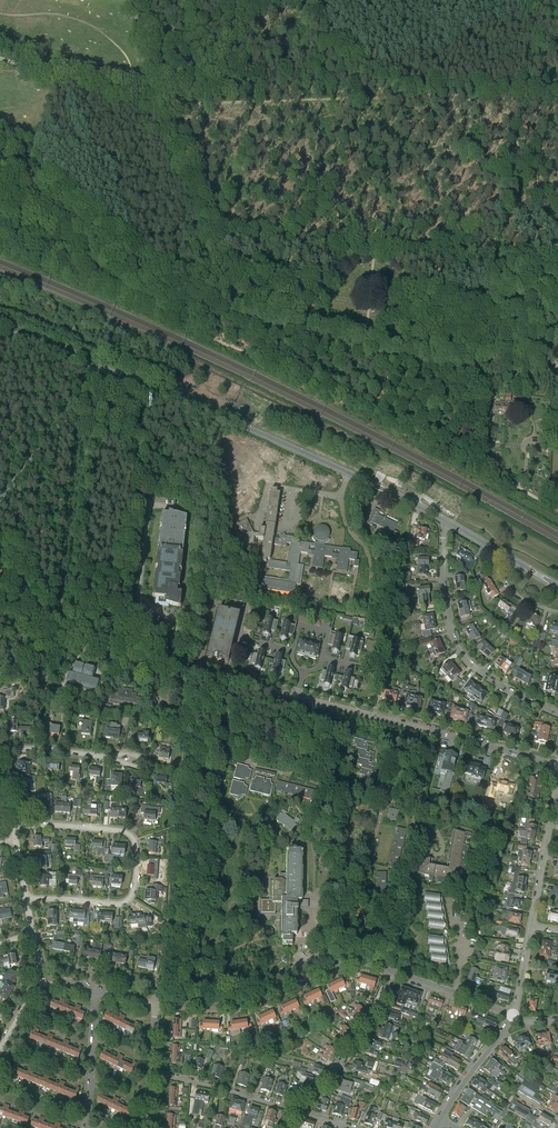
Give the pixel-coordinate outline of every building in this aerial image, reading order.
[(520,401),(512,401),(512,402),(511,402),(506,402),(506,412),(506,413),(514,414),(514,410),(522,408),(520,401)] [(506,412),(506,402),(506,403),(499,402),(499,404),(495,403),(495,411),(499,411),(499,412),(501,412),(502,412),(506,412)] [(463,417),(476,424),(479,418),(469,412),(472,407),(467,405),(465,409),(467,410),(466,411),(463,417)] [(549,438),(538,438),(538,446),(549,447),(549,438)] [(397,525),(378,515),(380,511),(375,509),(367,523),(372,526),(374,524),(393,533),(397,525)] [(160,601),(180,607),(182,593),(179,593),(187,518),(169,513),(169,515),(162,514),(153,597),(159,597),(159,601),(160,601)] [(408,548),(410,549),(411,547),(417,548),(419,539),(424,540),(425,535),(428,535),(429,532),(426,531),(426,530),(421,529),(422,527),(417,526),(415,537),(413,537),(413,540),(410,539),(408,548)] [(460,548),(456,554),(463,558),(467,560),(467,559),(471,562),(471,561),(474,557),(470,555),(470,554),(460,548)] [(463,563),(461,567),(466,569),(466,571),(471,571),(475,563),(471,561),(471,562),(467,559),(467,560),(463,558),(463,563)] [(416,568),(416,576),(426,576),(427,566),(418,565),(418,568),(416,568)] [(289,571),(263,567),(261,579),(287,583),(289,571)] [(483,587),(486,591),(488,595),(490,593),(493,598),(498,594),(494,586),(493,587),(490,581),(489,581),(488,581),(485,576),(484,577),(483,577),(481,577),(481,578),(479,579),(484,587),(483,587)] [(418,596),(428,594),(430,594),(429,587),(418,588),(419,592),(417,592),(418,596)] [(428,594),(418,596),(419,606),(429,605),(428,594)] [(514,612),(516,608),(513,606),(512,606),(506,601),(505,602),(502,600),(498,605),(507,613),(510,609),(514,612)] [(466,602),(457,604),(459,611),(468,609),(471,608),(469,603),(469,602),(467,603),(466,602)] [(238,623),(236,622),(237,618),(239,619),(240,615),(230,612),(229,618),(227,617),(228,612),(218,609),(217,613),(219,614),(218,618),(216,617),(214,625),(217,625),(216,629),(213,629),(212,636),(214,636),(213,640),(211,640),(207,655),(214,657),(214,655),(222,657),(222,659),(229,661),(233,645),(230,645),(231,641),(234,641),(235,634),(233,633),(234,629),(236,630),(238,623)] [(468,609),(459,611),(460,618),(470,616),(468,609)] [(509,619),(507,624),(512,626),(518,615),(514,613),(510,619),(509,619)] [(432,615),(423,617),(424,624),(434,622),(433,619),(434,618),(433,616),(432,616),(432,615)] [(528,620),(526,624),(531,626),(530,627),(535,629),(535,628),(536,628),(538,622),(539,622),(540,619),(531,615),(529,620),(528,620)] [(266,619),(263,633),(262,633),(270,635),(269,635),(270,631),(276,632),(278,622),(271,620),(271,619),(269,619),(268,620),(266,619)] [(425,631),(422,631),(423,637),(431,636),(430,630),(435,629),(435,628),(436,627),(435,625),(434,625),(434,622),(424,624),(425,631)] [(280,637),(287,639),(288,635),(293,636),(295,626),(288,624),(286,623),(286,624),(283,623),(283,624),(284,624),(280,637)] [(557,633),(557,625),(551,624),(550,631),(557,633)] [(473,625),(464,630),(468,636),(476,631),(479,629),(477,626),(474,628),(473,625)] [(476,631),(468,636),(472,642),(475,640),(477,642),(481,639),(480,637),(476,631)] [(342,638),(340,637),(340,636),(338,636),(337,637),(330,635),(328,645),(333,646),(332,650),(339,652),(338,652),(342,638)] [(356,656),(357,651),(360,652),(363,639),(349,636),(349,635),(348,635),(345,649),(350,650),(349,654),(356,656)] [(534,636),(531,649),(539,650),(540,642),(540,641),(541,638),(534,636)] [(431,648),(433,650),(441,646),(438,640),(432,643),(433,647),(431,648)] [(317,652),(319,647),(301,642),(297,655),(310,658),(315,660),(316,657),(318,656),(319,654),(317,652)] [(477,649),(483,654),(489,647),(484,642),(477,649)] [(428,653),(424,654),(425,656),(429,655),(429,656),(434,654),(435,657),(438,656),(439,659),(444,657),(442,654),(444,653),(441,646),(433,650),(428,653)] [(489,647),(483,654),(488,659),(494,652),(489,647)] [(254,667),(261,669),(261,668),(265,654),(263,653),(263,652),(260,652),(258,652),(257,655),(254,654),(252,663),(255,664),(255,667),(254,667)] [(271,671),(279,673),(278,673),(279,669),(282,670),(284,662),(281,661),(282,658),(280,657),(280,656),(278,656),(278,657),(275,656),(276,656),(272,671),(271,671)] [(498,667),(500,669),(507,660),(504,658),(504,659),(500,657),(494,665),(495,665),(494,666),(497,668),(498,667)] [(507,660),(500,669),(503,671),(502,671),(505,673),(505,672),(506,673),(512,665),(508,662),(509,661),(507,660)] [(81,688),(88,690),(88,688),(96,690),(97,690),(99,681),(99,680),(92,678),(93,678),(95,669),(95,668),(86,666),(85,667),(84,665),(76,663),(75,664),(73,672),(73,673),(70,672),(68,673),(66,681),(67,682),(71,684),(71,685),(78,687),(78,686),(81,686),(81,688)] [(441,668),(447,675),(448,675),(455,668),(450,663),(445,667),(444,666),(441,668)] [(455,668),(448,675),(451,679),(450,680),(453,682),(455,678),(460,674),(455,668)] [(323,684),(330,686),(331,685),(330,685),(334,671),(332,670),(332,669),(330,669),(329,669),(327,669),(327,672),(323,671),(321,680),(325,681),(324,684),(323,684)] [(520,681),(521,681),(525,672),(519,669),(514,678),(518,680),(517,680),(518,680),(520,681)] [(525,672),(521,681),(521,682),(523,683),(524,683),(527,685),(531,677),(532,675),(525,672)] [(341,688),(348,690),(347,690),(348,686),(351,687),(354,679),(350,678),(351,675),(349,674),(349,673),(347,673),(347,674),(344,673),(345,673),(341,688)] [(547,685),(557,686),(557,681),(557,679),(548,677),(548,678),(545,677),(545,681),(547,682),(547,685)] [(452,684),(454,687),(460,681),(458,678),(452,684)] [(431,682),(429,691),(432,692),(434,687),(436,688),(437,685),(431,682)] [(465,698),(469,701),(478,688),(475,686),(474,686),(474,684),(472,682),(471,683),(469,682),(467,685),(466,684),(464,687),(465,688),(463,690),(469,694),(465,698)] [(382,698),(389,700),(391,691),(385,690),(387,686),(381,684),(380,690),(383,691),(382,698)] [(544,684),(543,691),(551,693),(551,696),(554,696),(555,694),(556,694),(557,686),(547,685),(544,684)] [(391,691),(389,700),(396,702),(398,695),(403,696),(403,693),(405,686),(403,685),(402,690),(392,687),(391,691)] [(141,698),(136,697),(137,694),(132,693),(133,690),(115,687),(114,693),(112,692),(110,703),(139,708),(141,698)] [(478,688),(469,701),(473,704),(476,699),(481,703),(483,701),(484,702),(486,699),(485,698),(487,695),(486,694),(486,693),(484,691),(482,691),(481,691),(478,688)] [(4,713),(5,698),(9,699),(10,690),(2,689),(2,698),(0,698),(0,713),(4,713)] [(407,695),(405,705),(406,706),(408,707),(409,706),(412,707),(414,696),(415,696),(415,694),(415,693),(413,692),(412,696),(407,695)] [(414,696),(412,707),(414,707),(414,708),(415,709),(417,709),(418,708),(419,708),(421,699),(417,698),(417,696),(415,696),(414,696)] [(432,712),(435,713),(437,702),(435,701),(434,702),(430,701),(428,711),(429,712),(431,713),(432,712)] [(437,702),(435,713),(438,713),(437,714),(438,715),(440,715),(441,715),(441,714),(442,714),(444,705),(440,704),(440,703),(437,702)] [(457,720),(460,710),(453,708),(450,718),(454,719),(454,720),(456,721),(457,720)] [(460,710),(457,720),(458,720),(458,721),(460,722),(461,721),(464,722),(467,712),(460,710)] [(485,719),(483,727),(486,728),(487,727),(492,729),(494,721),(496,718),(499,719),(503,712),(499,710),(496,715),(495,715),(494,717),(492,720),(485,719)] [(499,719),(504,720),(505,721),(508,715),(503,712),(499,719)] [(483,727),(485,719),(486,716),(480,715),(480,718),(476,717),(474,724),(479,725),(479,727),(483,727)] [(81,734),(90,736),(91,729),(93,729),(93,727),(92,726),(92,722),(83,721),(84,720),(78,719),(77,727),(82,727),(81,734)] [(501,732),(517,737),(519,729),(508,726),(509,725),(504,724),(505,721),(504,720),(499,719),(497,726),(503,727),(501,732)] [(533,722),(530,728),(535,729),(536,726),(538,726),(536,733),(539,734),(548,735),(548,734),(549,734),(550,734),(551,732),(550,731),(549,731),(549,728),(544,727),(545,724),(533,722)] [(44,729),(51,730),(50,734),(59,735),(60,727),(51,726),(52,724),(45,723),(44,729)] [(111,724),(110,730),(106,730),(105,737),(118,739),(119,731),(120,725),(111,724)] [(138,735),(137,741),(147,743),(149,733),(144,732),(143,735),(138,735)] [(529,732),(527,740),(533,741),(534,736),(537,737),(537,741),(547,742),(547,740),(548,740),(549,740),(549,738),(549,737),(548,737),(548,735),(539,734),(536,733),(529,732)] [(357,745),(356,748),(367,751),(369,744),(364,742),(364,741),(354,738),(352,744),(357,745)] [(159,758),(169,759),(170,749),(165,749),(166,747),(161,747),(159,758)] [(360,755),(359,758),(369,761),(371,754),(366,753),(367,751),(356,748),(355,754),(360,755)] [(446,755),(444,754),(440,769),(442,770),(442,771),(447,772),(442,791),(451,794),(456,774),(452,772),(454,765),(456,758),(457,756),(453,755),(447,754),(446,755)] [(362,765),(361,768),(372,771),(374,764),(369,763),(369,761),(359,758),(357,764),(362,765)] [(18,768),(16,768),(17,774),(18,774),(19,777),(31,776),(30,766),(31,766),(31,762),(17,763),(18,768)] [(47,769),(58,771),(59,763),(48,762),(47,769)] [(465,773),(472,775),(471,776),(483,780),(485,770),(479,768),(479,767),(468,764),(468,763),(464,762),(463,766),(466,767),(465,773)] [(237,764),(235,771),(250,775),(252,770),(250,770),(250,769),(248,769),(249,767),(237,764)] [(72,779),(79,780),(80,773),(79,773),(80,767),(70,766),(69,772),(73,773),(72,779)] [(99,792),(103,792),(103,783),(103,779),(100,778),(100,776),(100,771),(97,770),(97,769),(90,768),(89,775),(96,776),(95,784),(100,785),(99,792)] [(372,771),(361,768),(360,774),(365,775),(364,779),(374,781),(376,774),(371,773),(372,771)] [(250,775),(235,771),(234,778),(245,781),(246,779),(247,779),(249,779),(250,775)] [(120,788),(124,788),(124,782),(121,782),(121,775),(111,775),(111,782),(108,782),(107,786),(120,786),(120,788)] [(28,781),(23,782),(24,793),(24,794),(30,794),(30,792),(30,785),(31,785),(32,785),(32,784),(32,783),(32,782),(32,781),(35,781),(35,776),(28,777),(28,781)] [(163,790),(171,791),(172,785),(166,784),(167,778),(157,776),(156,785),(159,786),(163,790)] [(249,791),(256,793),(260,777),(256,776),(255,778),(254,780),(252,779),(249,791)] [(531,786),(530,794),(527,794),(526,800),(537,802),(537,798),(538,798),(540,787),(541,788),(542,786),(540,786),(542,778),(535,777),(531,776),(529,785),(531,786)] [(256,793),(263,794),(266,783),(264,782),(265,781),(264,781),(265,779),(260,777),(256,793)] [(266,783),(263,794),(270,796),(273,785),(271,784),(271,783),(271,782),(271,780),(267,779),(266,783)] [(136,797),(142,797),(144,788),(140,787),(141,782),(130,780),(129,787),(137,788),(136,797)] [(233,781),(231,787),(246,791),(247,787),(245,786),(244,785),(244,783),(233,781)] [(276,791),(315,801),(317,791),(278,781),(276,791)] [(498,782),(498,785),(496,784),(495,786),(492,785),(489,796),(493,797),(495,790),(498,791),(498,790),(503,791),(503,793),(508,794),(509,788),(513,789),(514,785),(506,783),(506,784),(498,782)] [(246,791),(231,787),(229,794),(241,797),(241,795),(243,796),(243,795),(245,796),(246,791)] [(63,805),(62,813),(70,813),(70,805),(66,805),(67,802),(66,802),(66,797),(63,797),(63,802),(63,805)] [(34,811),(38,811),(38,805),(37,805),(37,802),(41,801),(41,798),(34,798),(35,802),(26,803),(27,813),(34,812),(34,811)] [(55,800),(54,812),(62,813),(63,805),(63,802),(60,802),(61,800),(55,800)] [(83,805),(83,814),(89,815),(91,800),(88,800),(87,806),(83,805)] [(91,800),(89,815),(96,816),(96,814),(101,814),(102,805),(97,804),(97,806),(93,806),(93,801),(91,800)] [(152,807),(143,806),(142,813),(144,813),(144,820),(155,821),(155,814),(161,814),(162,809),(152,808),(152,807)] [(110,817),(118,818),(118,809),(111,809),(110,817)] [(118,809),(118,818),(125,818),(126,810),(118,809)] [(285,815),(286,813),(283,810),(276,819),(292,831),(300,821),(296,818),(293,821),(285,815)] [(394,810),(393,812),(388,810),(386,819),(392,820),(392,819),(396,820),(399,811),(394,810)] [(521,820),(521,821),(522,822),(523,823),(524,823),(525,824),(524,829),(519,828),(519,831),(535,834),(536,827),(533,826),(533,823),(529,822),(529,819),(521,818),(521,819),(521,820)] [(388,867),(397,869),(407,830),(398,828),(388,867)] [(437,877),(437,883),(443,884),(445,878),(453,879),(457,877),(459,868),(465,869),(466,863),(460,861),(461,853),(467,853),(468,847),(463,845),(464,837),(470,837),(471,834),(453,831),(448,863),(450,863),(448,869),(443,868),(443,866),(435,864),(435,866),(429,865),(430,859),(427,859),(428,855),(419,854),(418,861),(420,861),(418,870),(421,874),(429,875),(429,881),(432,882),(433,876),(437,877)] [(534,841),(535,834),(519,831),(519,834),(519,836),(521,838),(520,843),(526,844),(527,839),(534,841)] [(159,843),(157,843),(157,842),(149,842),(147,842),(148,845),(149,845),(148,853),(156,854),(156,853),(160,854),(160,849),(156,849),(156,846),(164,847),(164,837),(164,836),(163,836),(155,838),(157,838),(159,843)] [(33,837),(33,847),(42,847),(42,843),(49,843),(49,838),(41,838),(41,837),(33,837)] [(65,839),(65,848),(73,848),(73,851),(79,852),(80,845),(75,845),(75,840),(65,839)] [(99,848),(98,854),(104,855),(105,842),(101,841),(101,842),(92,841),(92,848),(99,848)] [(112,854),(124,855),(125,846),(113,845),(112,854)] [(519,845),(518,851),(519,851),(518,858),(519,858),(530,860),(531,853),(526,852),(527,847),(519,845)] [(260,900),(261,900),(261,913),(275,913),(275,915),(275,910),(276,910),(277,910),(278,909),(279,909),(280,909),(281,909),(282,909),(281,934),(281,937),(282,937),(282,942),(292,942),(292,937),(301,937),(301,939),(310,939),(310,931),(301,931),(301,935),(297,935),(297,930),(298,930),(298,908),(302,909),(302,905),(303,905),(303,901),(302,901),(302,854),(301,854),(301,850),(296,850),(296,849),(293,848),(293,850),(288,850),(288,854),(287,854),(286,883),(285,882),(284,881),(283,881),(282,881),(282,880),(273,880),(273,900),(260,900)] [(40,867),(41,870),(47,869),(46,863),(49,862),(48,861),(51,860),(51,855),(48,856),(43,856),(43,857),(36,857),(37,867),(40,867)] [(519,858),(518,862),(521,862),(520,865),(529,867),(530,860),(519,858)] [(153,863),(152,866),(148,866),(147,875),(153,876),(154,866),(157,866),(157,863),(153,863)] [(84,872),(80,872),(81,869),(76,869),(76,876),(66,875),(66,879),(69,880),(68,884),(77,885),(78,877),(83,878),(84,872)] [(108,874),(108,870),(104,870),(104,876),(90,875),(90,882),(93,882),(92,887),(102,888),(103,881),(108,881),(108,874)] [(514,874),(513,884),(525,886),(526,879),(518,878),(519,875),(520,871),(511,870),(511,873),(514,874)] [(376,893),(386,893),(386,872),(377,872),(376,893)] [(56,885),(56,873),(49,873),(49,876),(40,876),(40,886),(47,886),(48,886),(51,886),(51,885),(56,885)] [(116,876),(116,874),(113,873),(113,876),(112,876),(111,885),(112,885),(111,886),(115,886),(115,885),(121,886),(122,877),(116,876)] [(525,886),(513,884),(512,884),(511,890),(508,889),(508,893),(505,892),(505,896),(515,898),(515,894),(519,894),(519,892),(524,893),(525,886)] [(146,890),(145,900),(150,901),(150,904),(156,904),(157,892),(162,892),(162,887),(152,885),(152,891),(146,890)] [(557,901),(557,886),(557,885),(556,889),(554,889),(553,893),(551,892),(550,898),(553,899),(553,900),(557,901)] [(430,915),(429,923),(432,924),(431,928),(443,930),(444,921),(442,921),(443,913),(440,912),(441,904),(439,904),(440,895),(425,893),(425,897),(427,898),(426,906),(429,906),(427,915),(430,915)] [(521,902),(522,901),(516,900),(516,898),(515,898),(509,896),(508,899),(507,899),(506,906),(508,907),(513,908),(517,909),(520,909),(520,906),(521,906),(521,905),(522,905),(522,903),(521,902)] [(11,917),(12,917),(10,909),(5,910),(5,911),(4,911),(3,909),(0,909),(0,919),(11,917)] [(70,915),(64,915),(65,918),(65,922),(68,921),(69,922),(77,923),(77,919),(78,911),(71,910),(70,915)] [(77,919),(77,923),(84,923),(84,926),(88,926),(91,926),(91,922),(89,922),(89,918),(85,917),(85,912),(78,911),(77,919)] [(557,922),(557,912),(557,911),(556,912),(550,911),(548,920),(557,922)] [(508,914),(507,919),(508,919),(508,922),(519,924),(520,916),(510,914),(511,912),(506,912),(506,914),(508,914)] [(101,929),(104,929),(105,914),(95,913),(94,920),(97,920),(97,921),(101,921),(101,929)] [(105,914),(104,929),(107,929),(108,922),(112,922),(113,914),(105,914)] [(138,927),(136,914),(131,915),(132,918),(129,919),(130,925),(131,925),(131,928),(138,927)] [(141,914),(136,914),(138,927),(145,926),(145,923),(144,916),(141,917),(141,914)] [(510,936),(510,937),(511,938),(513,937),(513,936),(517,937),(518,935),(519,935),(519,934),(520,934),(519,933),(519,932),(518,932),(518,931),(507,929),(505,929),(506,928),(496,926),(495,930),(495,931),(500,932),(503,936),(504,934),(506,935),(510,936)] [(434,958),(433,962),(445,964),(447,955),(444,955),(445,947),(443,946),(444,938),(429,936),(428,940),(431,940),(430,949),(432,949),(431,957),(434,958)] [(52,949),(63,951),(64,944),(54,942),(53,942),(52,949)] [(541,943),(540,946),(541,946),(541,949),(549,951),(554,952),(555,952),(556,948),(552,948),(553,944),(542,942),(542,943),(541,943)] [(94,951),(92,958),(100,960),(102,944),(95,943),(94,951)] [(64,944),(63,951),(74,953),(75,946),(64,944)] [(495,959),(496,960),(496,961),(501,962),(502,961),(508,962),(510,953),(508,953),(508,948),(497,946),(496,952),(495,952),(494,957),(495,958),(495,959)] [(85,957),(92,958),(94,951),(87,949),(85,957)] [(539,953),(539,955),(540,956),(539,957),(548,958),(549,954),(553,955),(554,952),(549,951),(541,949),(540,952),(539,953)] [(8,958),(2,959),(1,957),(0,957),(0,965),(3,965),(3,963),(9,962),(9,966),(17,964),(15,954),(7,956),(8,958)] [(111,962),(118,963),(119,955),(112,954),(111,962)] [(119,955),(118,963),(125,964),(127,957),(119,955)] [(138,967),(145,968),(148,957),(141,956),(140,959),(138,967)] [(148,957),(145,968),(153,970),(155,962),(154,962),(155,959),(148,957)] [(494,967),(493,973),(507,976),(507,972),(506,971),(507,969),(494,967)] [(546,980),(551,981),(551,985),(557,986),(557,974),(547,972),(546,980)] [(0,981),(0,988),(10,994),(14,987),(13,987),(14,982),(15,982),(16,978),(18,977),(19,973),(4,973),(3,978),(1,981),(0,981)] [(507,976),(493,973),(492,977),(490,977),(489,979),(504,982),(504,980),(506,980),(507,976)] [(359,983),(366,985),(369,978),(361,975),(360,979),(356,978),(355,982),(359,983)] [(369,978),(366,985),(370,987),(369,990),(373,991),(374,988),(376,980),(369,978)] [(342,979),(334,983),(338,990),(345,986),(348,984),(347,981),(344,983),(342,979)] [(331,1003),(335,1001),(332,992),(338,990),(334,983),(327,986),(329,990),(326,991),(331,1003)] [(6,1001),(10,994),(0,988),(0,997),(6,1001)] [(398,999),(397,1004),(401,1005),(400,1008),(403,1009),(405,1004),(416,1008),(420,994),(409,991),(409,990),(402,988),(399,995),(400,996),(398,999)] [(319,990),(311,993),(315,1000),(319,998),(320,1002),(323,1000),(324,1002),(327,1001),(325,996),(322,997),(319,990)] [(492,996),(496,998),(507,1002),(509,996),(498,992),(497,994),(493,992),(492,996)] [(47,993),(43,1004),(51,1007),(53,1001),(49,999),(50,994),(47,993)] [(315,1000),(311,993),(304,996),(306,1000),(303,1002),(304,1005),(307,1003),(307,1004),(315,1000)] [(428,1004),(427,1007),(433,1009),(436,1000),(430,998),(428,1004)] [(537,1001),(537,998),(534,998),(533,1001),(529,1000),(527,1010),(532,1011),(535,1011),(537,1001)] [(53,1001),(51,1007),(59,1010),(63,1000),(61,999),(59,1003),(53,1001)] [(63,1000),(59,1010),(67,1014),(69,1007),(64,1005),(66,1001),(63,1000)] [(296,1000),(288,1004),(292,1011),(296,1009),(297,1012),(300,1011),(299,1008),(299,1007),(296,1000)] [(436,1000),(433,1009),(440,1011),(441,1008),(443,1002),(436,1000)] [(356,1008),(354,1011),(359,1014),(363,1009),(358,1005),(355,1003),(353,1006),(356,1008)] [(292,1011),(288,1004),(281,1007),(283,1011),(279,1012),(281,1015),(284,1014),(292,1011)] [(69,1007),(67,1014),(74,1017),(79,1006),(76,1005),(74,1009),(69,1007)] [(455,1012),(458,1013),(460,1008),(453,1005),(452,1011),(451,1012),(451,1015),(454,1016),(455,1012)] [(74,1017),(74,1019),(76,1020),(77,1018),(82,1020),(85,1013),(80,1011),(81,1007),(79,1006),(74,1017)] [(108,1008),(103,1018),(110,1022),(113,1016),(108,1013),(110,1009),(108,1008)] [(460,1008),(458,1013),(462,1014),(461,1018),(463,1019),(465,1015),(467,1010),(460,1008)] [(335,1012),(334,1012),(344,1019),(347,1016),(339,1010),(335,1012)] [(388,1019),(398,1022),(400,1014),(391,1010),(390,1013),(388,1019)] [(273,1011),(265,1014),(269,1021),(270,1025),(277,1021),(276,1018),(273,1011)] [(359,1014),(354,1011),(352,1014),(349,1012),(347,1014),(350,1016),(350,1017),(355,1020),(359,1014)] [(113,1016),(110,1022),(118,1026),(123,1015),(120,1014),(118,1018),(113,1016)] [(269,1021),(265,1014),(258,1017),(260,1021),(256,1023),(258,1026),(261,1024),(262,1024),(269,1021)] [(118,1026),(125,1030),(128,1023),(123,1021),(125,1017),(123,1015),(118,1026)] [(476,1015),(473,1021),(483,1025),(494,1030),(498,1022),(487,1017),(485,1020),(479,1017),(476,1015)] [(174,1019),(173,1028),(181,1029),(182,1020),(174,1019)] [(247,1020),(239,1021),(240,1029),(248,1028),(252,1027),(251,1024),(247,1024),(247,1020)] [(203,1029),(211,1029),(211,1021),(203,1021),(203,1025),(199,1025),(199,1028),(203,1028),(203,1029)] [(211,1021),(211,1029),(219,1030),(219,1029),(222,1030),(223,1026),(219,1026),(219,1022),(211,1021)] [(232,1027),(228,1027),(228,1030),(232,1030),(240,1029),(239,1021),(231,1022),(232,1027)] [(133,1026),(128,1023),(125,1030),(133,1034),(138,1023),(135,1022),(133,1026)] [(342,1028),(340,1031),(345,1035),(349,1029),(344,1026),(343,1026),(340,1024),(339,1026),(342,1028)] [(382,1026),(380,1030),(390,1033),(392,1026),(386,1024),(385,1027),(382,1026)] [(34,1028),(30,1039),(38,1042),(41,1036),(35,1033),(37,1029),(34,1028)] [(181,1029),(173,1028),(173,1037),(181,1038),(181,1029)] [(380,1035),(379,1038),(388,1041),(390,1033),(380,1030),(379,1035),(380,1035)] [(334,1032),(332,1034),(336,1037),(341,1041),(345,1035),(340,1031),(338,1034),(334,1032)] [(41,1036),(38,1042),(47,1046),(51,1035),(48,1033),(47,1038),(41,1036)] [(548,1034),(542,1035),(544,1046),(547,1045),(548,1046),(550,1046),(548,1034)] [(51,1035),(47,1046),(54,1049),(57,1042),(52,1040),(54,1036),(51,1035)] [(544,1046),(542,1035),(535,1036),(537,1048),(540,1048),(540,1047),(544,1046)] [(521,1039),(524,1047),(525,1049),(532,1047),(531,1045),(531,1044),(528,1037),(525,1038),(525,1037),(521,1039)] [(469,1038),(466,1043),(474,1048),(477,1042),(469,1038)] [(524,1047),(521,1039),(516,1040),(517,1041),(514,1042),(517,1050),(518,1050),(519,1052),(521,1051),(520,1049),(524,1047)] [(57,1042),(54,1049),(60,1051),(59,1052),(62,1053),(62,1052),(67,1041),(64,1040),(62,1044),(57,1042)] [(370,1040),(367,1047),(375,1050),(379,1051),(382,1052),(386,1046),(370,1040)] [(62,1052),(70,1055),(73,1048),(68,1046),(69,1042),(67,1041),(62,1052)] [(466,1043),(463,1048),(471,1053),(471,1052),(472,1053),(474,1050),(473,1050),(474,1048),(466,1043)] [(217,1044),(213,1052),(219,1055),(221,1051),(228,1051),(228,1045),(217,1044)] [(327,1049),(325,1052),(331,1056),(335,1050),(329,1046),(329,1047),(326,1044),(324,1047),(327,1049)] [(172,1045),(172,1055),(180,1055),(180,1046),(172,1045)] [(73,1048),(70,1055),(75,1057),(75,1058),(78,1059),(82,1047),(80,1046),(78,1050),(73,1048)] [(100,1058),(108,1062),(111,1056),(105,1053),(107,1049),(105,1047),(100,1058)] [(367,1047),(365,1054),(377,1057),(379,1051),(375,1050),(367,1047)] [(461,1047),(458,1053),(468,1059),(471,1053),(463,1048),(461,1047)] [(504,1047),(501,1050),(516,1063),(518,1061),(514,1058),(515,1057),(512,1055),(513,1054),(504,1047)] [(446,1049),(442,1057),(460,1067),(462,1063),(451,1056),(453,1053),(446,1049)] [(331,1056),(325,1052),(323,1050),(321,1053),(320,1053),(318,1055),(322,1057),(322,1058),(327,1061),(331,1056)] [(501,1050),(498,1054),(502,1057),(503,1057),(503,1058),(503,1059),(504,1060),(505,1061),(506,1061),(507,1060),(511,1063),(514,1066),(516,1065),(518,1064),(516,1063),(501,1050)] [(108,1062),(116,1066),(121,1055),(118,1054),(116,1058),(111,1056),(108,1062)] [(120,1068),(123,1070),(126,1063),(122,1061),(124,1057),(121,1055),(116,1066),(114,1069),(119,1071),(120,1068)] [(180,1055),(172,1055),(172,1064),(182,1064),(183,1055),(180,1055)] [(460,1067),(442,1057),(439,1061),(435,1059),(433,1062),(443,1068),(445,1064),(457,1071),(460,1067)] [(194,1067),(201,1069),(204,1060),(196,1058),(194,1067)] [(353,1066),(370,1071),(375,1073),(378,1062),(368,1059),(366,1064),(364,1064),(354,1061),(353,1066)] [(394,1066),(402,1068),(404,1062),(396,1060),(394,1066)] [(491,1060),(487,1064),(500,1073),(504,1068),(499,1064),(498,1065),(491,1060)] [(126,1063),(123,1070),(131,1074),(136,1063),(133,1062),(131,1066),(126,1063)] [(11,1074),(19,1077),(22,1071),(17,1069),(19,1064),(16,1063),(11,1074)] [(211,1076),(216,1078),(219,1066),(215,1064),(211,1076)] [(432,1064),(429,1070),(432,1071),(451,1081),(453,1077),(444,1072),(443,1072),(440,1070),(441,1069),(442,1069),(432,1064)] [(500,1073),(487,1064),(483,1069),(496,1078),(500,1073)] [(312,1073),(322,1076),(324,1068),(315,1065),(312,1073)] [(404,1065),(400,1071),(405,1074),(409,1068),(404,1065)] [(219,1066),(216,1078),(220,1079),(224,1067),(219,1066)] [(370,1071),(353,1066),(351,1070),(358,1072),(358,1073),(360,1074),(361,1073),(366,1074),(369,1075),(370,1071)] [(19,1077),(27,1080),(31,1069),(29,1068),(27,1073),(22,1071),(19,1077)] [(27,1080),(35,1084),(37,1077),(32,1075),(34,1071),(31,1069),(27,1080)] [(425,1074),(424,1077),(433,1083),(435,1080),(436,1079),(440,1081),(439,1082),(442,1083),(443,1082),(449,1085),(451,1081),(432,1071),(430,1077),(425,1074)] [(270,1075),(265,1091),(269,1093),(273,1081),(272,1081),(273,1075),(274,1072),(271,1072),(270,1075)] [(237,1084),(246,1087),(250,1075),(240,1073),(237,1084)] [(300,1082),(298,1084),(306,1091),(312,1083),(313,1079),(312,1079),(313,1076),(302,1073),(300,1082)] [(267,1074),(266,1077),(264,1076),(263,1078),(262,1078),(261,1082),(263,1083),(261,1090),(265,1091),(270,1075),(267,1074)] [(522,1082),(525,1079),(517,1074),(515,1077),(522,1082)] [(35,1084),(43,1087),(47,1076),(44,1075),(43,1079),(37,1077),(35,1084)] [(43,1087),(50,1090),(53,1083),(48,1081),(50,1077),(47,1076),(43,1087)] [(275,1094),(279,1096),(285,1077),(283,1076),(282,1079),(281,1079),(279,1084),(278,1084),(275,1094)] [(285,1077),(279,1096),(283,1097),(287,1086),(288,1081),(287,1081),(288,1077),(285,1077)] [(477,1077),(474,1081),(489,1091),(492,1087),(486,1083),(477,1077)] [(371,1078),(369,1083),(378,1086),(380,1081),(371,1078)] [(526,1078),(525,1079),(518,1091),(532,1100),(532,1099),(533,1100),(540,1104),(542,1102),(535,1097),(535,1098),(534,1097),(540,1086),(526,1078)] [(487,1081),(496,1087),(498,1084),(489,1079),(487,1081)] [(339,1080),(338,1085),(350,1089),(352,1084),(339,1080)] [(53,1083),(50,1090),(56,1092),(55,1093),(58,1094),(58,1093),(63,1082),(60,1081),(58,1085),(53,1083)] [(489,1091),(474,1081),(471,1085),(481,1091),(484,1093),(486,1091),(490,1095),(492,1093),(489,1091)] [(58,1093),(66,1096),(69,1089),(63,1087),(65,1083),(63,1082),(58,1093)] [(427,1084),(426,1087),(441,1096),(443,1091),(428,1083),(427,1084)] [(290,1086),(287,1095),(290,1096),(290,1097),(298,1100),(306,1091),(298,1084),(296,1086),(293,1086),(290,1086)] [(362,1088),(371,1092),(373,1088),(369,1086),(364,1084),(362,1088)] [(441,1096),(426,1087),(420,1084),(418,1087),(424,1091),(423,1092),(438,1100),(441,1096)] [(350,1089),(338,1085),(336,1091),(349,1095),(350,1089)] [(69,1089),(66,1096),(75,1099),(79,1089),(77,1088),(75,1092),(69,1089)] [(170,1088),(169,1097),(177,1097),(178,1088),(170,1088)] [(476,1094),(468,1089),(461,1101),(468,1106),(473,1098),(477,1100),(479,1096),(476,1094)] [(97,1101),(104,1105),(107,1099),(102,1096),(105,1092),(102,1091),(97,1101)] [(196,1100),(194,1108),(197,1109),(196,1112),(199,1112),(203,1093),(196,1092),(194,1100),(196,1100)] [(203,1093),(199,1114),(201,1114),(204,1102),(208,1102),(210,1095),(203,1093)] [(316,1109),(321,1110),(322,1105),(324,1105),(325,1100),(326,1100),(328,1094),(327,1093),(324,1097),(323,1099),(322,1099),(321,1103),(319,1103),(319,1104),(318,1104),(316,1109)] [(416,1093),(414,1098),(421,1101),(423,1095),(416,1093)] [(322,1105),(321,1110),(326,1111),(328,1105),(327,1105),(329,1101),(328,1101),(330,1095),(328,1094),(326,1100),(325,1100),(324,1105),(322,1105)] [(494,1105),(479,1096),(477,1100),(472,1108),(487,1117),(488,1116),(492,1118),(498,1107),(494,1105)] [(104,1105),(112,1109),(117,1098),(114,1097),(112,1101),(107,1099),(104,1105)] [(177,1097),(169,1097),(169,1106),(176,1106),(177,1097)] [(525,1120),(532,1124),(536,1117),(531,1114),(530,1112),(529,1112),(530,1111),(516,1103),(518,1099),(514,1097),(507,1110),(525,1120)] [(112,1109),(119,1112),(122,1106),(117,1104),(119,1100),(117,1098),(112,1109)] [(351,1103),(341,1099),(340,1099),(339,1104),(336,1104),(333,1114),(341,1116),(344,1107),(348,1108),(351,1103)] [(422,1107),(432,1112),(436,1104),(426,1099),(422,1107)] [(229,1109),(236,1111),(238,1102),(232,1100),(229,1109)] [(238,1102),(236,1111),(242,1113),(245,1104),(238,1102)] [(349,1119),(357,1121),(361,1111),(365,1104),(361,1102),(358,1109),(353,1108),(349,1119)] [(459,1102),(452,1115),(456,1118),(457,1116),(459,1118),(463,1112),(466,1113),(468,1110),(463,1107),(464,1105),(459,1102)] [(551,1102),(547,1108),(555,1113),(556,1111),(557,1111),(557,1109),(557,1107),(551,1102)] [(3,1116),(11,1119),(13,1112),(8,1111),(9,1106),(7,1105),(3,1116)] [(122,1106),(119,1112),(128,1117),(133,1106),(131,1105),(129,1109),(122,1106)] [(249,1113),(248,1117),(243,1116),(240,1126),(247,1127),(249,1127),(252,1119),(255,1120),(257,1116),(259,1110),(250,1107),(249,1113)] [(364,1123),(368,1124),(373,1108),(370,1107),(368,1113),(367,1113),(364,1123)] [(412,1111),(410,1114),(413,1115),(412,1117),(415,1118),(414,1120),(415,1120),(425,1125),(428,1118),(414,1112),(416,1109),(410,1107),(409,1110),(412,1111)] [(498,1107),(492,1119),(498,1122),(503,1112),(501,1111),(502,1110),(498,1107)] [(373,1108),(368,1124),(372,1126),(375,1116),(375,1115),(377,1109),(373,1108)] [(11,1119),(19,1122),(23,1111),(20,1110),(18,1114),(13,1112),(11,1119)] [(265,1121),(264,1126),(267,1127),(272,1112),(267,1110),(264,1121),(265,1121)] [(23,1111),(19,1122),(27,1125),(29,1118),(24,1116),(25,1112),(23,1111)] [(272,1112),(267,1127),(271,1127),(272,1123),(273,1124),(275,1124),(276,1124),(277,1121),(276,1120),(275,1119),(277,1113),(272,1112)] [(168,1114),(167,1124),(175,1124),(175,1115),(168,1114)] [(532,1127),(537,1127),(539,1124),(540,1124),(541,1122),(549,1127),(552,1120),(541,1114),(539,1118),(537,1117),(536,1117),(532,1124),(533,1125),(532,1127)] [(387,1127),(392,1127),(395,1119),(392,1118),(391,1123),(385,1121),(384,1121),(386,1116),(383,1115),(381,1120),(379,1125),(384,1126),(383,1127),(387,1127)] [(214,1127),(223,1127),(222,1127),(224,1117),(218,1116),(217,1117),(215,1116),(214,1120),(216,1121),(214,1127)] [(36,1127),(39,1127),(42,1118),(40,1117),(38,1121),(33,1119),(30,1126),(36,1127)] [(49,1125),(44,1123),(45,1119),(42,1118),(39,1127),(48,1127),(49,1125)] [(472,1127),(477,1120),(474,1119),(473,1120),(469,1118),(465,1124),(472,1127)] [(392,1127),(402,1127),(402,1126),(397,1125),(398,1120),(397,1119),(395,1119),(392,1127)]
